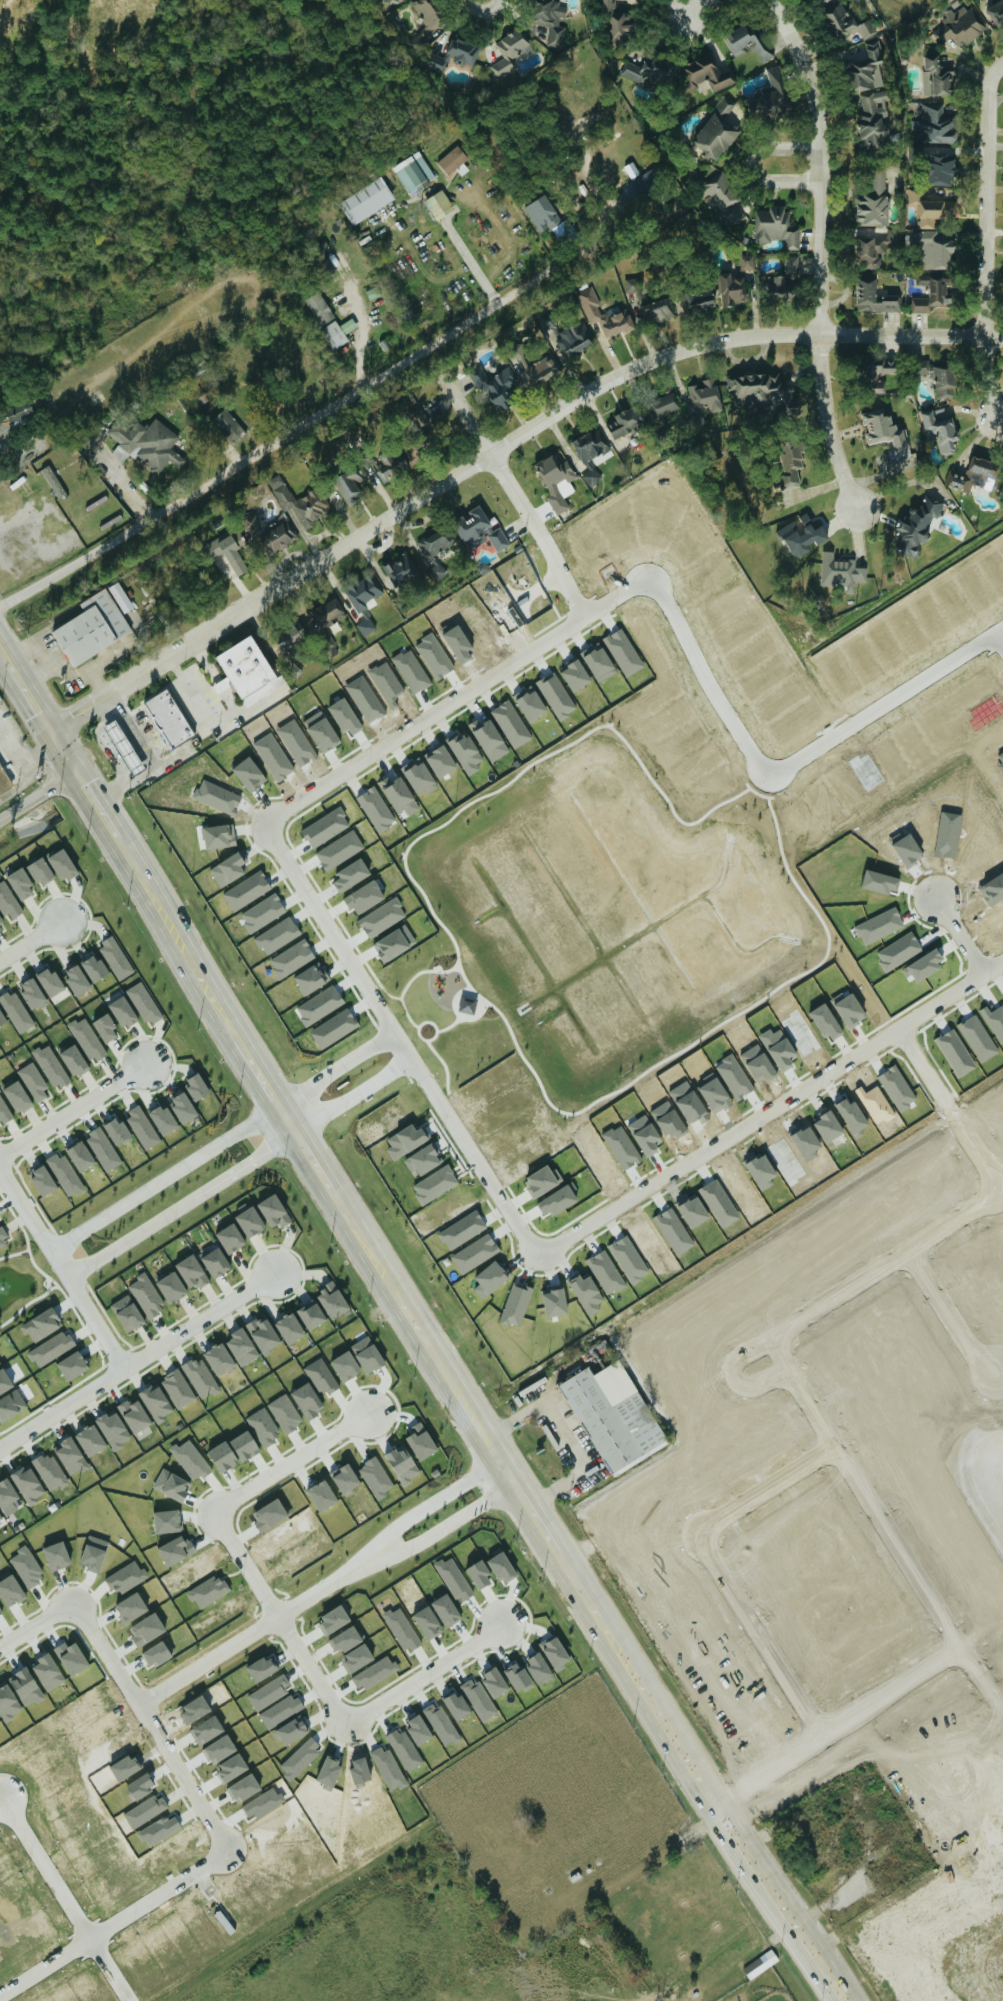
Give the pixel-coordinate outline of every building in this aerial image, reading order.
[(441,23),(427,0),(418,0),(412,3),(429,30),(441,23)] [(544,24),(543,33),(547,34),(546,43),(562,47),(566,26),(559,25),(561,15),(566,16),(568,4),(554,2),(554,0),(535,0),(531,22),(544,24)] [(995,23),(1002,18),(1002,0),(999,0),(986,7),(995,23)] [(824,10),(835,38),(859,28),(863,38),(876,33),(871,18),(854,24),(845,1),(824,10)] [(950,35),(962,48),(987,26),(965,2),(955,12),(953,11),(931,31),(942,43),(950,35)] [(769,58),(749,20),(723,34),(733,52),(752,43),(762,62),(769,58)] [(504,57),(491,65),(500,79),(516,68),(510,57),(527,46),(516,28),(495,42),(504,57)] [(474,65),(481,45),(453,36),(446,56),(474,65)] [(861,147),(886,146),(885,116),(887,116),(887,99),(889,99),(888,88),(883,88),(880,46),(849,48),(852,92),(858,92),(861,147)] [(442,72),(448,59),(431,51),(424,64),(442,72)] [(713,91),(735,82),(729,68),(720,72),(712,52),(681,66),(691,89),(700,86),(699,83),(708,79),(713,91)] [(640,66),(627,59),(620,73),(642,85),(647,76),(662,84),(671,66),(647,54),(640,66)] [(932,94),(952,94),(952,69),(943,69),(943,54),(925,54),(924,70),(932,70),(932,94)] [(772,85),(749,91),(754,111),(764,108),(766,117),(788,111),(780,83),(782,83),(778,65),(767,67),(772,85)] [(692,143),(701,149),(699,152),(716,163),(740,128),(726,119),(736,105),(723,96),(692,143)] [(922,120),(912,119),(912,129),(922,129),(922,141),(954,142),(954,113),(944,113),(944,103),(922,102),(922,120)] [(469,160),(459,145),(437,160),(446,174),(469,160)] [(409,193),(436,179),(421,150),(394,164),(409,193)] [(953,185),(954,155),(927,154),(927,184),(953,185)] [(456,168),(461,175),(469,170),(465,163),(456,168)] [(641,193),(664,179),(656,165),(632,180),(641,193)] [(856,225),(887,225),(887,166),(871,166),(871,194),(856,194),(856,225)] [(340,202),(354,224),(396,197),(382,175),(340,202)] [(732,216),(729,204),(736,202),(730,177),(698,185),(701,197),(711,194),(718,220),(732,216)] [(455,208),(442,188),(424,200),(437,220),(455,208)] [(539,234),(561,224),(547,194),(525,204),(539,234)] [(799,249),(800,227),(789,227),(789,205),(770,205),(769,209),(756,209),(755,240),(786,241),(786,248),(799,249)] [(888,237),(859,236),(858,268),(880,268),(881,252),(886,253),(886,244),(900,244),(900,230),(888,230),(888,237)] [(922,268),(952,268),(952,239),(938,240),(938,230),(912,230),(912,246),(922,245),(922,268)] [(739,255),(741,270),(756,269),(754,254),(739,255)] [(799,272),(800,256),(785,255),(784,272),(799,272)] [(746,277),(731,277),(731,271),(718,271),(719,304),(746,303),(746,277)] [(793,298),(794,275),(766,274),(765,297),(793,298)] [(901,311),(902,296),(876,295),(876,276),(857,276),(856,310),(901,311)] [(912,297),(912,312),(929,312),(929,305),(947,305),(947,276),(916,276),(916,284),(928,284),(928,297),(912,297)] [(625,278),(625,291),(641,290),(641,278),(625,278)] [(606,339),(635,327),(627,307),(604,316),(592,285),(577,291),(590,324),(599,320),(606,339)] [(712,285),(682,289),(685,312),(715,308),(712,285)] [(381,295),(377,286),(367,290),(370,299),(381,295)] [(321,325),(335,317),(319,289),(304,298),(321,325)] [(657,328),(674,314),(659,294),(642,308),(657,328)] [(339,325),(336,319),(321,328),(334,349),(349,340),(345,334),(358,326),(352,317),(339,325)] [(564,354),(593,342),(584,320),(555,332),(564,354)] [(511,356),(519,357),(521,347),(513,345),(511,356)] [(563,368),(553,352),(524,369),(534,385),(563,368)] [(885,393),(886,372),(895,373),(895,360),(865,359),(864,392),(885,393)] [(470,371),(496,414),(506,408),(503,403),(515,396),(511,390),(521,384),(510,366),(489,379),(480,364),(470,371)] [(773,406),(772,397),(782,397),(781,372),(727,375),(728,391),(735,390),(736,397),(744,396),(744,407),(773,406)] [(688,385),(693,407),(710,403),(712,412),(722,409),(715,378),(688,385)] [(682,407),(675,391),(649,401),(655,418),(682,407)] [(34,412),(28,398),(4,408),(10,422),(34,412)] [(642,423),(634,404),(613,414),(615,418),(605,422),(612,437),(642,423)] [(246,432),(228,405),(212,417),(229,443),(246,432)] [(434,415),(418,405),(408,422),(423,431),(434,415)] [(920,412),(925,432),(936,430),(941,455),(957,451),(955,441),(958,440),(953,416),(947,417),(945,407),(920,412)] [(869,445),(892,440),(894,449),(906,446),(903,429),(895,430),(891,415),(882,417),(880,409),(862,413),(869,445)] [(158,473),(168,459),(180,468),(187,459),(171,447),(180,435),(155,416),(147,427),(137,419),(130,429),(120,421),(110,435),(120,442),(111,453),(123,462),(130,452),(158,473)] [(609,449),(598,426),(571,440),(583,462),(609,449)] [(782,474),(777,475),(779,489),(799,486),(797,468),(802,468),(799,442),(779,444),(782,474)] [(408,469),(399,444),(378,452),(382,464),(377,466),(382,479),(408,469)] [(557,514),(570,506),(564,497),(576,489),(570,480),(577,476),(560,447),(534,463),(551,492),(546,495),(557,514)] [(992,490),(998,470),(992,469),(994,462),(972,455),(966,476),(949,471),(945,484),(971,492),(973,484),(992,490)] [(65,493),(51,463),(42,467),(56,497),(65,493)] [(330,490),(337,486),(348,504),(364,494),(357,483),(362,479),(352,464),(325,483),(330,490)] [(267,479),(285,510),(292,506),(304,526),(332,510),(323,494),(316,498),(311,489),(295,499),(280,472),(267,479)] [(944,501),(924,497),(922,507),(910,505),(907,517),(902,516),(894,550),(921,556),(930,514),(940,516),(944,501)] [(465,512),(452,519),(467,548),(476,544),(473,537),(486,530),(488,533),(494,530),(479,503),(464,511),(465,512)] [(245,533),(263,530),(267,547),(296,541),(292,519),(260,526),(257,512),(242,515),(245,533)] [(794,559),(810,550),(809,548),(829,536),(818,518),(812,522),(806,512),(799,517),(807,531),(800,535),(792,522),(777,531),(794,559)] [(415,540),(434,580),(445,575),(434,552),(454,543),(446,526),(415,540)] [(510,544),(502,526),(488,533),(496,551),(510,544)] [(237,575),(248,568),(236,549),(247,542),(238,528),(210,544),(217,555),(223,551),(237,575)] [(382,563),(393,586),(422,573),(411,549),(382,563)] [(822,585),(846,586),(846,593),(855,593),(855,581),(867,581),(867,567),(855,567),(856,559),(834,558),(834,551),(822,551),(822,585)] [(343,590),(358,611),(367,605),(365,602),(384,589),(370,570),(343,590)] [(123,612),(134,606),(118,580),(108,586),(123,612)] [(79,602),(84,610),(51,628),(72,665),(132,632),(106,586),(79,602)] [(346,615),(335,595),(309,610),(315,621),(307,626),(312,635),(314,634),(328,657),(340,650),(326,627),(346,615)] [(363,635),(377,629),(371,616),(357,622),(363,635)] [(273,629),(280,647),(307,636),(299,618),(273,629)] [(644,665),(621,628),(604,638),(627,675),(644,665)] [(275,676),(250,633),(213,654),(226,676),(212,684),(217,693),(233,684),(245,706),(285,683),(280,674),(275,676)] [(603,676),(615,669),(598,642),(587,649),(603,676)] [(572,690),(591,679),(578,657),(559,669),(572,690)] [(536,681),(559,719),(577,708),(554,670),(536,681)] [(547,708),(530,684),(512,695),(529,720),(547,708)] [(194,734),(167,687),(143,700),(170,748),(194,734)] [(491,708),(514,748),(532,737),(509,698),(491,708)] [(509,751),(489,714),(470,724),(490,761),(509,751)] [(144,767),(115,718),(102,726),(131,774),(144,767)] [(461,739),(458,732),(448,737),(466,774),(479,768),(476,762),(482,759),(471,735),(461,739)] [(399,766),(411,758),(412,759),(419,755),(437,785),(427,791),(425,788),(418,794),(417,792),(416,793),(399,766)] [(0,765),(0,794),(13,786),(0,765)] [(405,808),(409,814),(420,807),(399,773),(380,785),(397,812),(405,808)] [(395,821),(376,784),(357,794),(376,831),(395,821)] [(234,823),(203,824),(204,846),(235,845),(234,823)] [(365,846),(353,828),(315,852),(326,870),(365,846)] [(62,882),(78,872),(62,846),(46,856),(62,882)] [(244,862),(238,851),(209,867),(219,886),(244,872),(240,864),(244,862)] [(40,886),(55,876),(41,855),(26,864),(40,886)] [(330,876),(339,890),(370,873),(361,858),(330,876)] [(6,873),(18,900),(34,893),(22,866),(6,873)] [(11,916),(21,912),(7,879),(0,882),(0,912),(1,915),(9,912),(11,916)] [(251,932),(286,910),(275,892),(239,913),(251,932)] [(369,938),(406,916),(395,897),(358,919),(369,938)] [(301,935),(292,916),(254,934),(263,953),(301,935)] [(119,980),(135,970),(113,935),(97,945),(119,980)] [(280,977),(315,956),(304,937),(269,959),(280,977)] [(107,973),(95,952),(80,961),(92,982),(107,973)] [(293,975),(302,994),(330,980),(320,961),(293,975)] [(75,995),(90,986),(77,962),(62,971),(75,995)] [(51,965),(36,972),(47,997),(63,989),(51,965)] [(31,1008),(38,1004),(39,1007),(47,1003),(32,975),(17,983),(31,1008)] [(163,1016),(141,980),(126,989),(148,1025),(163,1016)] [(295,1003),(304,1023),(344,1005),(336,986),(295,1003)] [(35,1023),(14,988),(0,996),(0,1000),(19,1033),(35,1023)] [(122,1028),(138,1018),(123,994),(107,1003),(122,1028)] [(458,1009),(474,1013),(477,1003),(462,998),(458,1009)] [(119,1034),(106,1012),(91,1021),(104,1043),(119,1034)] [(69,1023),(90,1062),(107,1053),(85,1014),(69,1023)] [(32,1052),(55,1088),(70,1079),(48,1042),(32,1052)] [(74,1077),(89,1067),(74,1042),(58,1052),(74,1077)] [(35,1102),(47,1096),(43,1089),(47,1087),(34,1061),(18,1068),(35,1102)] [(194,1100),(209,1092),(198,1071),(183,1079),(194,1100)] [(17,1113),(32,1104),(17,1079),(2,1088),(17,1113)] [(196,1115),(184,1090),(168,1097),(180,1122),(196,1115)] [(13,1115),(0,1094),(0,1123),(13,1115)] [(125,1111),(144,1149),(160,1141),(140,1103),(125,1111)] [(178,1127),(165,1103),(148,1112),(161,1135),(178,1127)] [(114,1144),(122,1140),(124,1143),(131,1139),(117,1115),(102,1123),(114,1144)] [(420,1126),(415,1129),(411,1122),(384,1139),(396,1158),(428,1138),(420,1126)] [(122,1162),(100,1124),(85,1133),(106,1171),(122,1162)] [(94,1163),(83,1139),(66,1147),(77,1171),(94,1163)] [(441,1163),(430,1143),(405,1156),(415,1176),(441,1163)] [(66,1197),(83,1189),(66,1150),(48,1158),(66,1197)] [(28,1171),(40,1196),(56,1188),(45,1164),(28,1171)] [(459,1183),(448,1164),(412,1184),(423,1204),(459,1183)] [(577,1198),(566,1182),(536,1202),(546,1218),(577,1198)] [(279,1222),(281,1226),(291,1221),(276,1192),(256,1201),(269,1227),(279,1222)] [(234,1214),(245,1237),(265,1228),(254,1205),(234,1214)] [(246,1242),(232,1221),(214,1233),(228,1254),(246,1242)] [(2,1225),(0,1225),(0,1246),(11,1240),(2,1225)] [(450,1256),(487,1232),(495,1244),(495,1243),(499,1249),(461,1274),(450,1256)] [(212,1278),(231,1268),(219,1246),(200,1256),(212,1278)] [(190,1290),(209,1279),(193,1252),(174,1263),(190,1290)] [(473,1276),(493,1259),(496,1262),(499,1260),(510,1273),(481,1298),(473,1288),(479,1283),(473,1276)] [(136,1275),(138,1279),(129,1284),(148,1319),(162,1311),(159,1306),(164,1303),(145,1270),(136,1275)] [(156,1279),(166,1303),(186,1294),(176,1270),(156,1279)] [(567,1282),(578,1274),(581,1280),(588,1275),(604,1299),(597,1304),(600,1307),(589,1314),(567,1282)] [(331,1319),(349,1307),(333,1280),(314,1292),(331,1319)] [(512,1281),(522,1285),(523,1284),(533,1287),(518,1326),(509,1322),(508,1325),(497,1321),(512,1281)] [(541,1293),(549,1291),(549,1289),(562,1286),(567,1312),(545,1316),(541,1293)] [(126,1332),(145,1322),(129,1293),(110,1304),(126,1332)] [(296,1308),(306,1330),(326,1321),(315,1299),(296,1308)] [(63,1326),(53,1306),(19,1323),(25,1335),(29,1332),(34,1341),(63,1326)] [(286,1344),(305,1334),(292,1311),(273,1321),(286,1344)] [(263,1356),(274,1351),(271,1346),(280,1342),(265,1314),(246,1324),(263,1356)] [(224,1337),(239,1366),(258,1356),(244,1327),(224,1337)] [(28,1351),(38,1367),(75,1345),(65,1329),(28,1351)] [(365,1373),(383,1363),(368,1335),(350,1345),(365,1373)] [(216,1375),(226,1369),(228,1373),(237,1368),(221,1341),(202,1353),(216,1375)] [(360,1369),(347,1349),(329,1361),(343,1381),(360,1369)] [(202,1400),(221,1388),(200,1355),(181,1366),(202,1400)] [(320,1395),(338,1384),(321,1356),(303,1367),(320,1395)] [(668,1444),(620,1358),(592,1373),(588,1366),(558,1383),(611,1476),(668,1444)] [(196,1397),(178,1367),(159,1378),(178,1408),(196,1397)] [(174,1411),(156,1382),(138,1393),(156,1422),(174,1411)] [(323,1407),(308,1382),(292,1392),(307,1417),(323,1407)] [(133,1433),(151,1422),(137,1398),(131,1402),(128,1398),(116,1405),(133,1433)] [(95,1419),(113,1451),(124,1445),(122,1441),(131,1437),(115,1408),(95,1419)] [(74,1432),(86,1456),(106,1446),(93,1422),(74,1432)] [(58,1441),(60,1446),(54,1450),(70,1476),(89,1465),(70,1434),(58,1441)] [(50,1492),(69,1481),(51,1451),(32,1461),(50,1492)] [(374,1497),(393,1488),(378,1456),(359,1465),(374,1497)] [(45,1491),(28,1463),(9,1475),(29,1506),(38,1501),(36,1497),(45,1491)] [(330,1475),(343,1493),(360,1482),(348,1463),(330,1475)] [(18,1500),(9,1477),(0,1480),(0,1507),(18,1500)] [(195,1599),(200,1607),(228,1592),(218,1573),(185,1591),(191,1601),(195,1599)] [(779,1960),(772,1948),(743,1966),(751,1978),(779,1960)]
